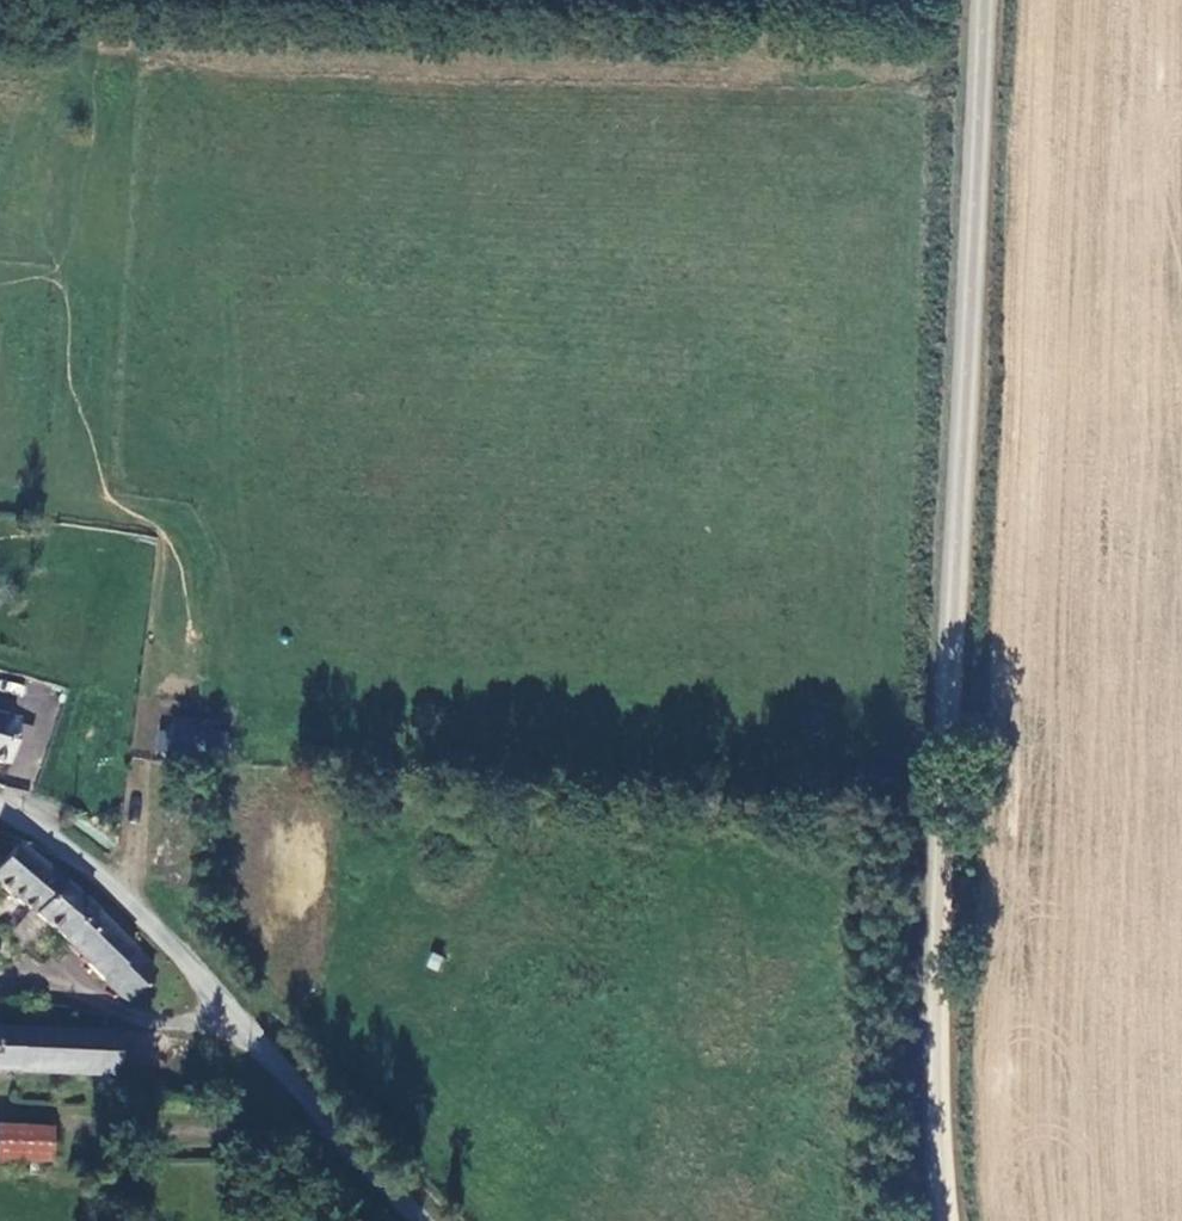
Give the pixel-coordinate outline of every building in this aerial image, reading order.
[(0,715),(0,759),(8,762),(19,721),(0,715)] [(120,994),(148,964),(15,843),(0,860),(0,885),(120,994)] [(119,1082),(122,1031),(0,1023),(0,1074),(119,1082)] [(0,1113),(0,1143),(44,1147),(47,1117),(0,1113)]
